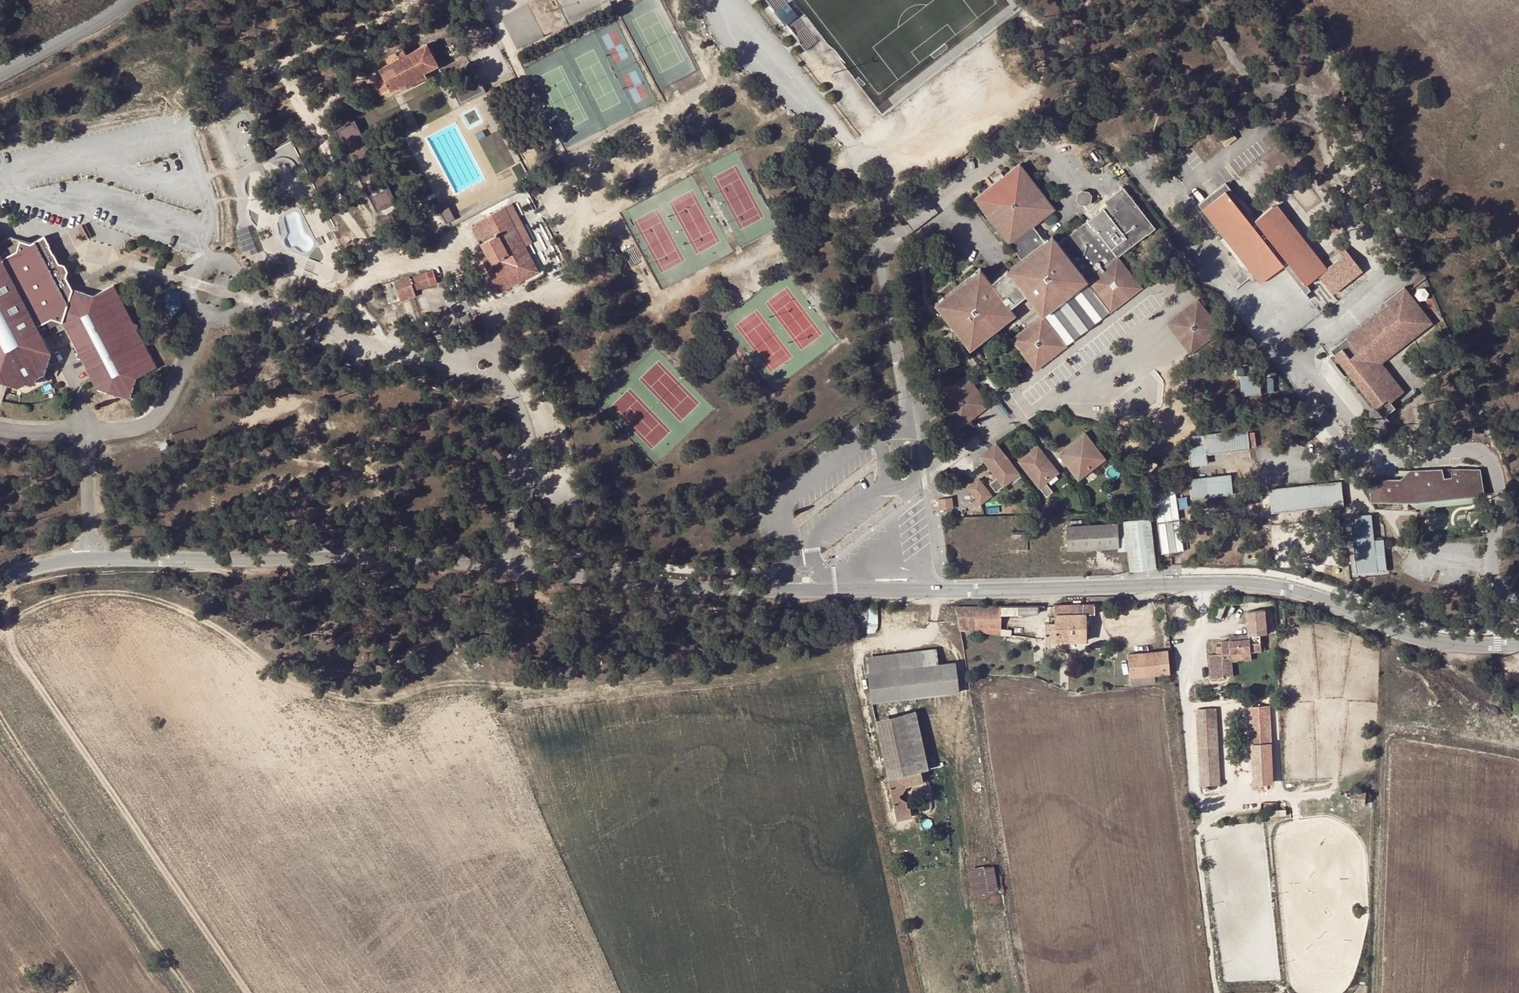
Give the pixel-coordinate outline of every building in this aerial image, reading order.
[(404,48),(396,52),(399,58),(379,69),(383,78),(373,84),(380,97),(399,86),(401,91),(426,78),(425,73),(440,66),(428,43),(407,55),(404,48)] [(399,86),(380,97),(382,101),(401,91),(399,86)] [(493,89),(486,92),(490,102),(498,97),(493,89)] [(359,116),(337,125),(372,209),(395,199),(359,116)] [(1043,314),(1057,303),(1072,292),(1086,281),(1111,312),(1142,287),(1118,256),(1154,227),(1123,187),(1114,194),(1117,199),(1108,206),(1060,243),(1053,235),(1045,241),(1034,227),(1055,209),(1019,163),(973,199),(993,224),(1021,260),(991,282),(980,269),(935,303),(970,350),(1016,315),(1025,328),(1011,339),(1036,370),(1067,346),(1043,314)] [(1225,183),(1210,195),(1224,212),(1227,209),(1218,197),(1225,191),(1247,218),(1251,215),(1225,183)] [(1080,204),(1086,205),(1090,202),(1092,196),(1088,192),(1082,191),(1078,194),(1076,200),(1080,204)] [(1210,195),(1198,204),(1247,266),(1254,275),(1260,283),(1283,265),(1301,288),(1305,285),(1323,271),(1273,206),(1255,220),(1251,215),(1247,218),(1225,191),(1218,197),(1227,209),(1224,212),(1210,195)] [(1104,201),(1108,206),(1117,199),(1114,194),(1104,201)] [(456,215),(446,198),(436,202),(445,222),(456,215)] [(1276,203),(1273,206),(1323,271),(1327,269),(1276,203)] [(505,207),(526,246),(532,243),(511,204),(505,207)] [(486,267),(500,293),(534,276),(520,249),(526,246),(505,207),(471,225),(489,259),(492,264),(486,267)] [(45,236),(37,240),(68,302),(73,288),(66,276),(68,269),(64,264),(59,262),(45,236)] [(20,240),(10,238),(0,244),(0,249),(1,250),(20,240)] [(606,251),(609,249),(613,247),(610,239),(602,242),(606,251)] [(20,240),(1,250),(4,257),(18,250),(20,240)] [(52,317),(63,321),(68,302),(37,240),(31,243),(20,240),(18,250),(4,257),(39,323),(52,317)] [(534,276),(541,272),(526,246),(520,249),(534,276)] [(613,247),(609,249),(613,259),(618,256),(613,247)] [(19,387),(27,383),(31,385),(36,382),(37,377),(46,373),(53,351),(43,331),(39,323),(4,257),(1,250),(0,249),(0,381),(19,387)] [(1247,266),(1243,270),(1250,278),(1254,275),(1247,266)] [(427,272),(431,284),(438,281),(433,269),(427,272)] [(417,295),(415,290),(418,288),(431,284),(427,272),(410,277),(410,276),(395,282),(402,301),(411,298),(417,295)] [(1057,303),(1043,314),(1067,346),(1111,312),(1086,281),(1072,292),(1084,307),(1080,310),(1083,315),(1077,319),(1074,316),(1070,319),(1057,303)] [(68,302),(63,321),(78,351),(78,357),(82,358),(99,389),(129,398),(137,377),(158,365),(138,328),(139,323),(135,321),(115,285),(93,295),(73,288),(68,302)] [(1301,288),(1306,294),(1310,290),(1305,285),(1301,288)] [(1428,316),(1404,286),(1386,301),(1394,311),(1388,316),(1382,310),(1341,343),(1345,348),(1336,355),(1341,361),(1337,364),(1346,376),(1350,372),(1386,417),(1398,407),(1393,401),(1388,395),(1398,387),(1378,361),(1380,359),(1412,333),(1410,331),(1428,316)] [(1072,292),(1057,303),(1070,319),(1074,316),(1077,319),(1083,315),(1080,310),(1084,307),(1072,292)] [(1198,299),(1167,324),(1192,356),(1223,330),(1198,299)] [(1388,395),(1393,401),(1406,391),(1383,362),(1433,322),(1428,316),(1410,331),(1412,333),(1380,359),(1378,361),(1398,387),(1388,395)] [(39,323),(43,331),(63,321),(52,317),(39,323)] [(1341,343),(1332,350),(1336,355),(1345,348),(1341,343)] [(935,398),(948,415),(980,391),(967,373),(935,398)] [(980,391),(948,415),(960,430),(968,423),(991,405),(980,391)] [(495,423),(486,423),(485,437),(493,438),(495,423)] [(1192,445),(1188,445),(1191,466),(1208,464),(1207,455),(1249,450),(1247,429),(1192,436),(1192,445)] [(1085,432),(1057,454),(1079,481),(1106,459),(1085,432)] [(167,439),(159,445),(162,450),(171,445),(167,439)] [(997,443),(988,450),(992,453),(999,446),(997,443)] [(992,453),(988,450),(980,457),(984,462),(1004,487),(1020,473),(999,446),(992,453)] [(1038,446),(1018,461),(1039,489),(1059,473),(1038,446)] [(1400,479),(1370,480),(1372,503),(1411,503),(1416,503),(1477,497),(1476,483),(1484,483),(1481,468),(1452,469),(1451,476),(1446,478),(1443,469),(1414,470),(1412,479),(1400,479)] [(1412,479),(1414,470),(1410,470),(1400,479),(1412,479)] [(1231,475),(1189,479),(1192,500),(1233,495),(1231,475)] [(979,478),(967,488),(981,505),(992,495),(979,478)] [(1342,482),(1282,488),(1285,513),(1345,505),(1342,482)] [(1476,483),(1477,497),(1486,496),(1484,483),(1476,483)] [(1165,552),(1186,549),(1178,487),(1157,490),(1165,552)] [(1285,513),(1282,488),(1270,489),(1273,514),(1285,513)] [(1416,503),(1411,503),(1418,509),(1477,502),(1477,497),(1416,503)] [(952,498),(938,499),(939,510),(953,508),(952,498)] [(1369,523),(1368,515),(1346,518),(1347,525),(1353,525),(1358,573),(1386,570),(1384,554),(1375,555),(1374,536),(1372,523),(1369,523)] [(1131,566),(1157,564),(1150,518),(1124,521),(1124,523),(1128,551),(1131,566)] [(1120,547),(1118,522),(1083,525),(1067,526),(1068,551),(1120,547)] [(1120,547),(1121,551),(1128,551),(1124,523),(1118,522),(1120,547)] [(1026,531),(1013,532),(1013,540),(1026,539),(1026,531)] [(1375,555),(1384,554),(1383,535),(1374,536),(1375,555)] [(1157,569),(1157,564),(1131,566),(1131,573),(1157,569)] [(1086,614),(1091,614),(1094,614),(1095,604),(1055,605),(1055,623),(1045,622),(1046,643),(1087,642),(1086,625),(1086,614)] [(956,608),(960,632),(1012,638),(1012,631),(1002,630),(1002,617),(1038,616),(1038,607),(956,608)] [(870,608),(872,630),(881,629),(879,608),(870,608)] [(1272,609),(1251,610),(1252,634),(1274,633),(1272,609)] [(1217,665),(1209,665),(1210,689),(1225,689),(1225,687),(1224,665),(1251,663),(1262,663),(1261,646),(1251,647),(1251,651),(1230,652),(1222,652),(1222,657),(1217,657),(1217,665)] [(1127,654),(1129,679),(1155,676),(1171,675),(1168,650),(1127,654)] [(956,663),(868,673),(872,705),(959,694),(956,663)] [(1224,665),(1225,687),(1232,687),(1232,672),(1252,671),(1251,663),(1224,665)] [(1130,688),(1157,685),(1155,676),(1129,679),(1130,688)] [(876,721),(889,779),(929,770),(915,712),(876,721)] [(1269,718),(1252,719),(1255,796),(1272,795),(1269,718)] [(1215,720),(1198,720),(1202,797),(1219,796),(1215,720)] [(977,768),(970,770),(972,782),(979,781),(977,768)] [(1355,793),(1354,806),(1365,807),(1366,793),(1355,793)] [(1001,890),(999,865),(973,867),(975,892),(1001,890)]
